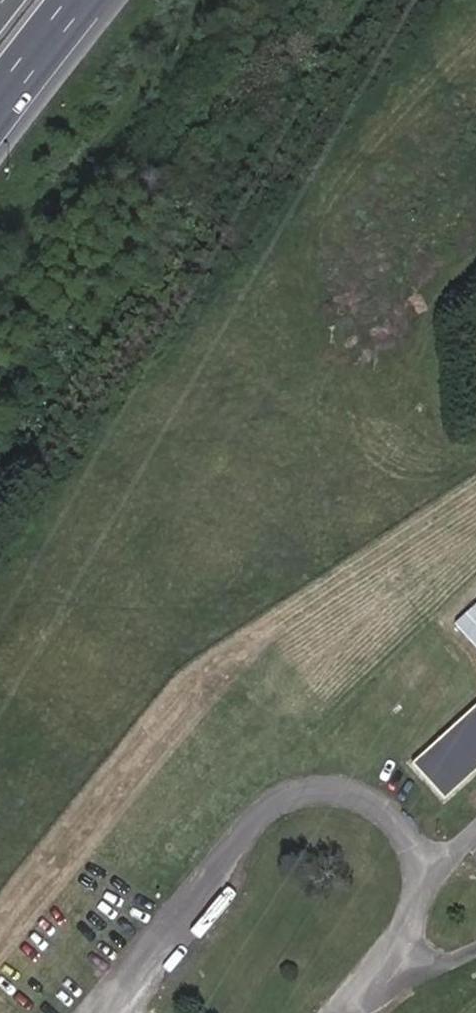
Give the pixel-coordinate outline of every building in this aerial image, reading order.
[(457,624),(475,645),(475,607),(457,624)] [(418,764),(445,795),(475,768),(475,713),(418,764)]
